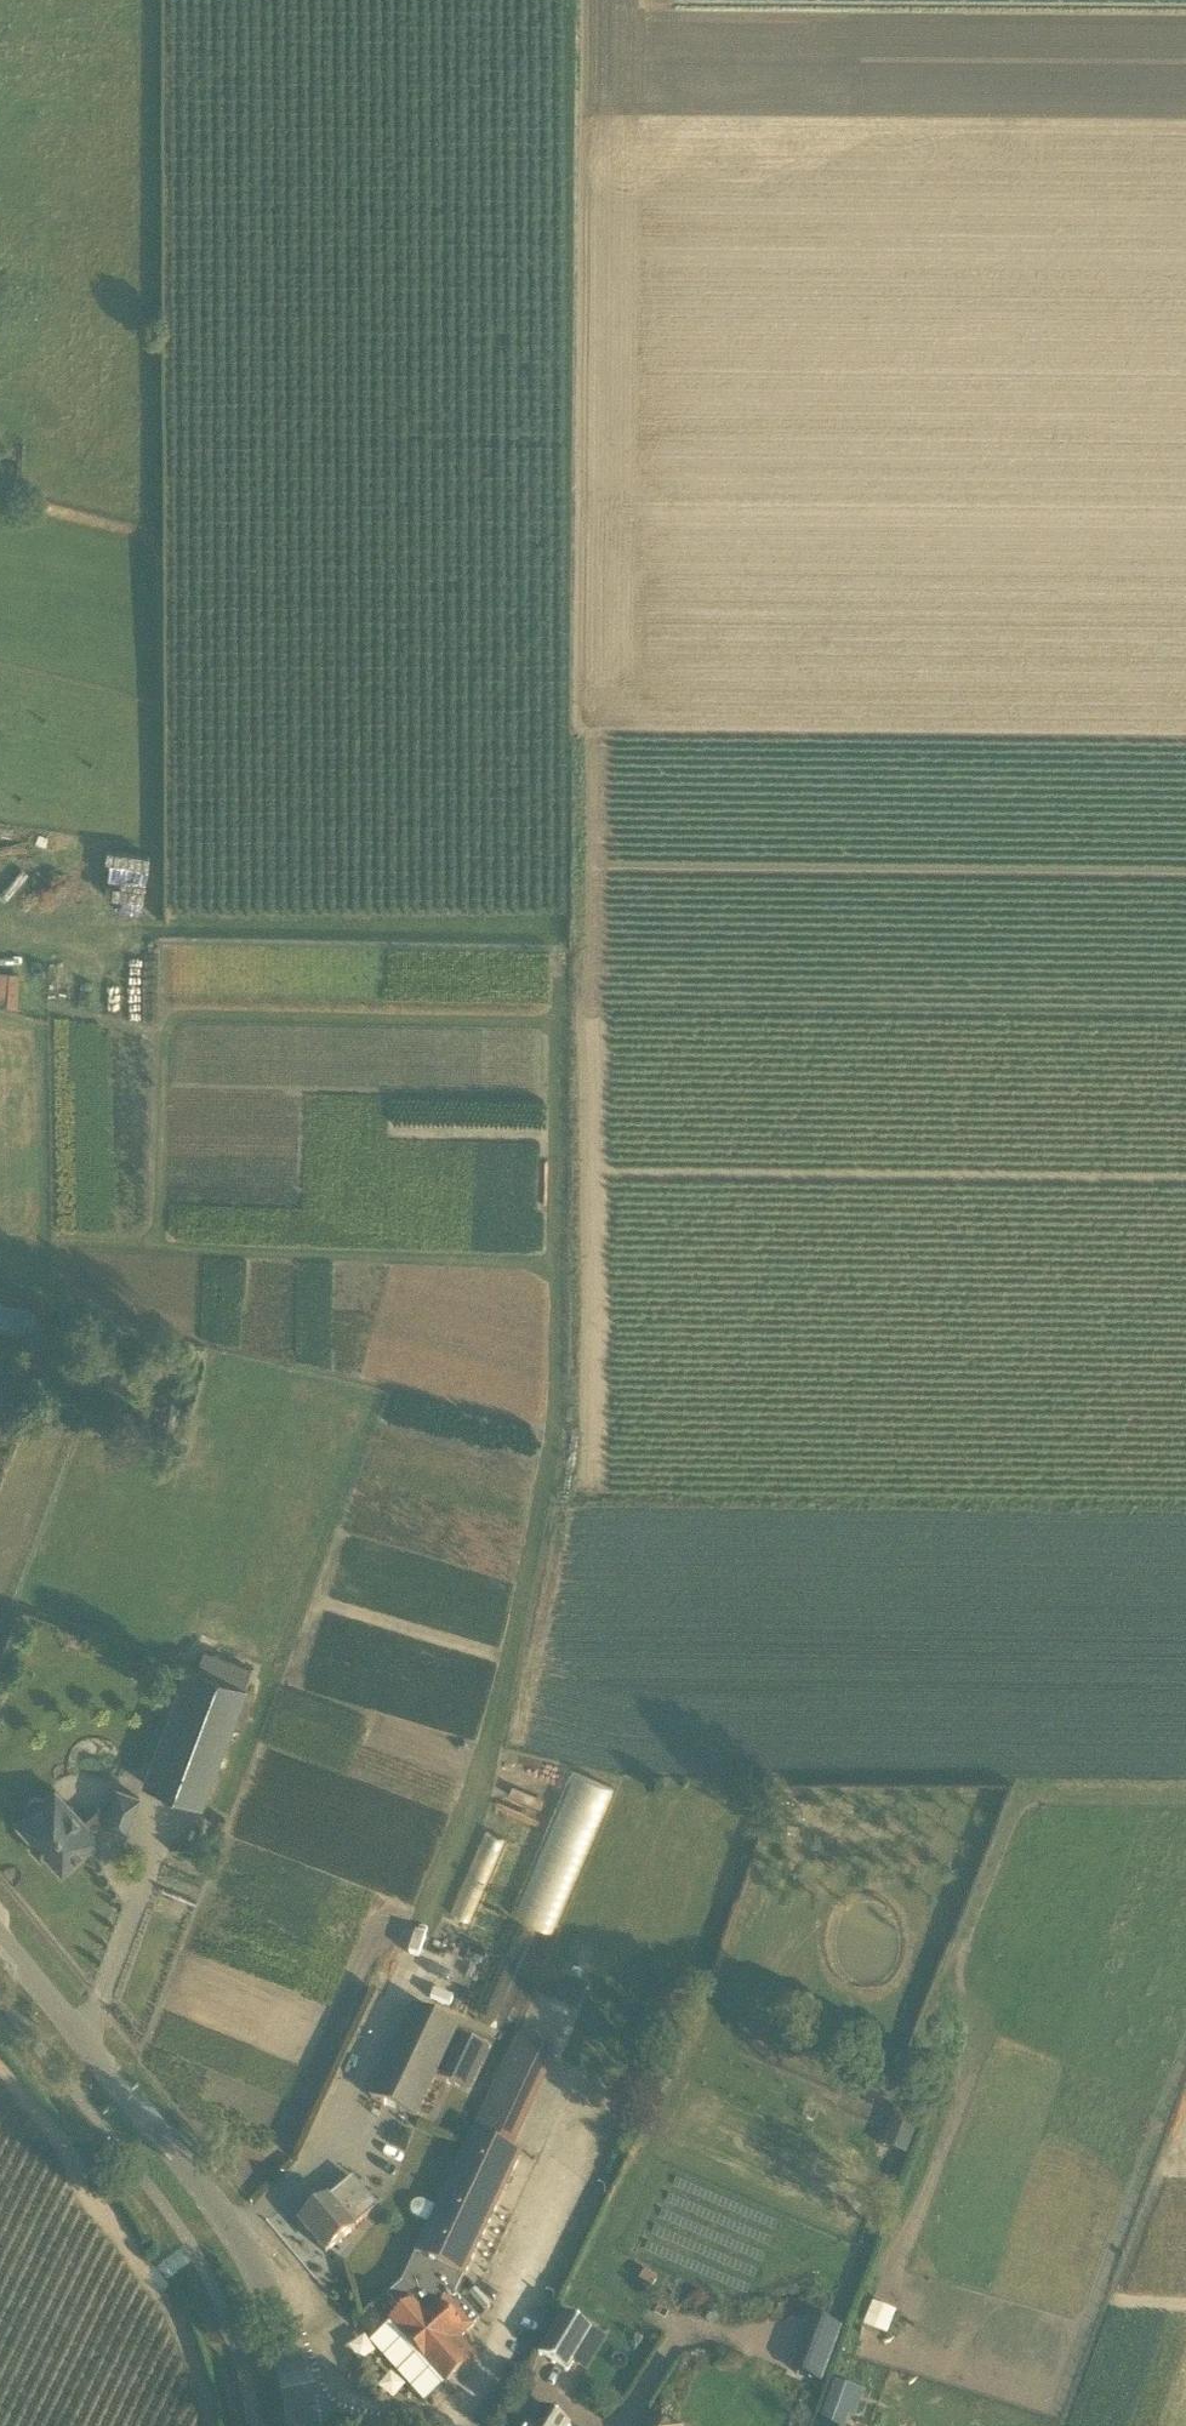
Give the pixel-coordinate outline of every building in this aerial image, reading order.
[(188,1666),(152,1760),(143,1783),(203,1806),(247,1688),(244,1687),(196,1669),(188,1666)] [(568,1769),(512,1915),(552,1931),(608,1785),(568,1769)] [(117,1788),(108,1811),(104,1823),(108,1825),(127,1831),(139,1797),(117,1788)] [(45,1853),(62,1873),(100,1838),(97,1835),(84,1821),(55,1789),(44,1799),(38,1797),(33,1799),(29,1803),(27,1808),(28,1813),(18,1824),(36,1844),(36,1846),(37,1845),(44,1852),(43,1853),(44,1854),(45,1853)] [(436,2078),(456,2033),(459,2027),(411,2005),(368,2099),(416,2121),(436,2078)] [(490,2049),(456,2033),(436,2078),(469,2093),(490,2049)] [(465,2278),(522,2155),(512,2151),(557,2052),(517,2034),(410,2265),(430,2288),(411,2304),(390,2323),(446,2387),(479,2358),(463,2341),(479,2326),(453,2297),(462,2277),(465,2278)] [(903,2153),(909,2132),(886,2126),(880,2146),(903,2153)] [(326,2252),(353,2229),(365,2217),(376,2207),(351,2178),(300,2222),(326,2252)] [(562,2312),(537,2353),(568,2372),(593,2331),(562,2312)] [(798,2354),(792,2372),(821,2382),(828,2365),(798,2354)] [(569,2423),(540,2407),(529,2425),(567,2425),(569,2423)] [(648,2418),(645,2425),(670,2425),(648,2418)]
